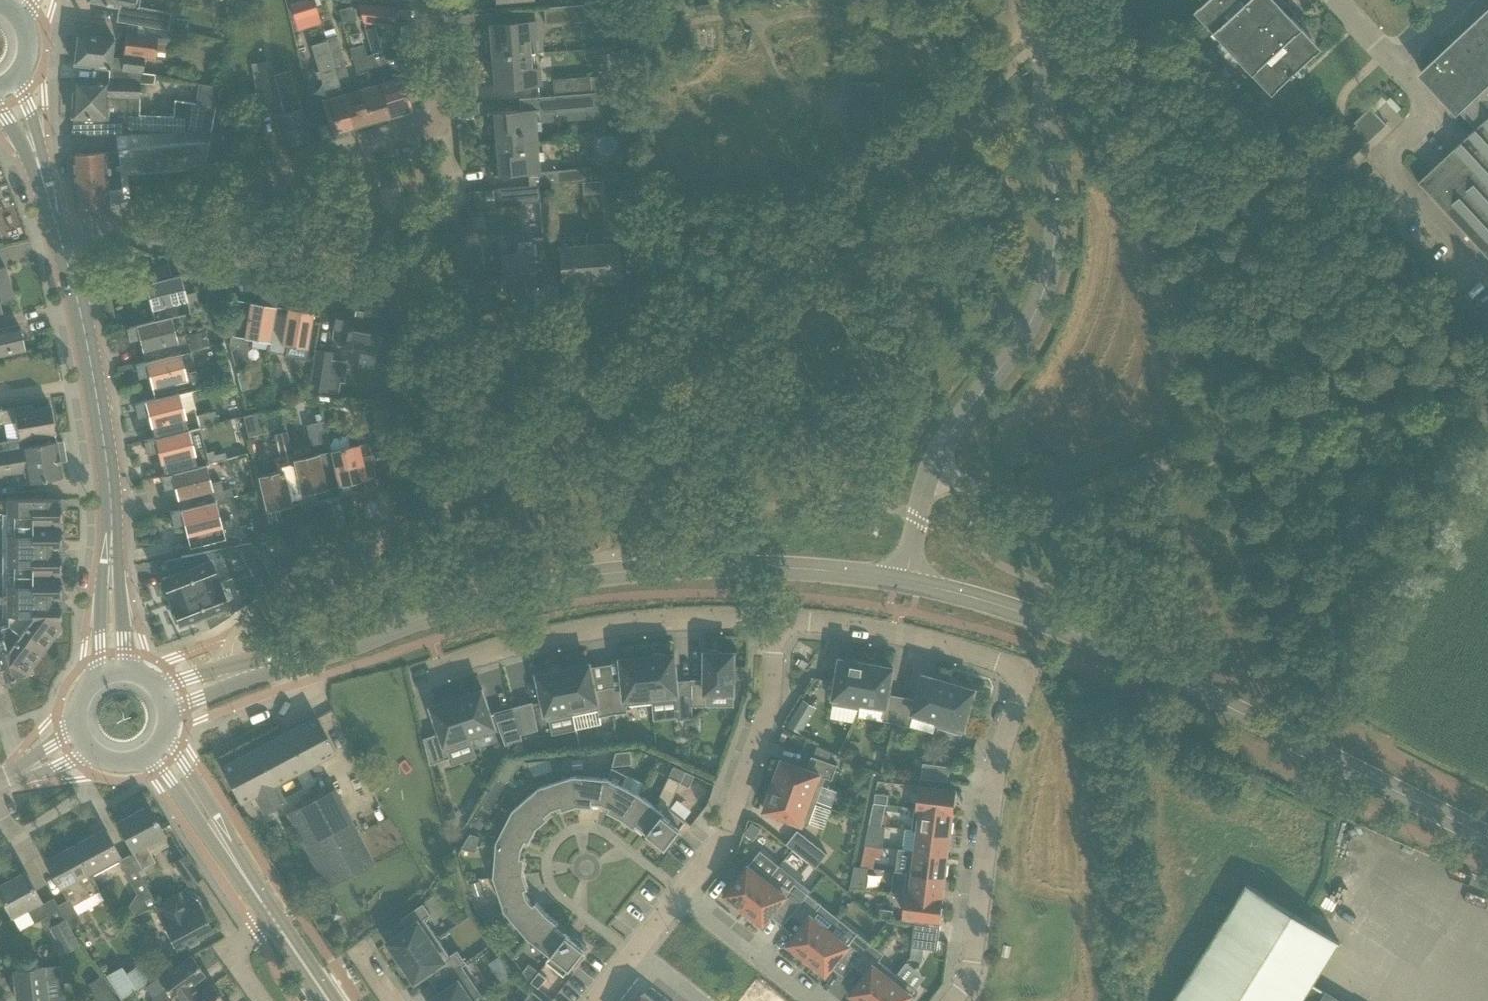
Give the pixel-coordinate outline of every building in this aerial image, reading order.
[(1206,2),(1200,7),(1209,16),(1205,19),(1225,41),(1229,37),(1247,57),(1243,60),(1263,82),(1267,78),(1278,90),(1293,76),(1294,78),(1298,74),(1297,72),(1318,52),(1309,42),(1313,39),(1293,17),(1289,21),(1271,1),(1272,0),(1208,0),(1206,2)] [(298,5),(290,8),(290,9),(294,23),(295,23),(302,21),(317,16),(313,1),(298,5)] [(584,4),(544,8),(545,24),(585,21),(584,4)] [(351,5),(338,9),(343,24),(356,20),(351,5)] [(394,9),(359,7),(363,21),(393,23),(394,9)] [(150,28),(150,26),(152,15),(118,9),(116,21),(127,23),(150,28)] [(1419,182),(1487,257),(1487,13),(1436,61),(1456,82),(1452,87),(1460,96),(1455,100),(1459,105),(1456,108),(1476,129),(1419,182)] [(537,35),(536,22),(490,25),(493,56),(529,53),(542,52),(541,34),(537,35)] [(111,58),(113,37),(78,33),(74,64),(109,68),(141,72),(143,56),(164,58),(166,37),(173,38),(174,30),(150,26),(150,28),(127,23),(126,33),(123,59),(111,58)] [(335,37),(326,39),(327,41),(333,61),(334,65),(352,127),(371,121),(361,88),(351,91),(335,37)] [(333,61),(327,41),(311,45),(322,81),(326,80),(332,98),(322,100),(332,133),(352,127),(334,65),(333,61)] [(372,54),(366,56),(363,44),(349,48),(357,74),(367,71),(371,85),(361,88),(371,121),(390,116),(372,54)] [(382,51),(372,54),(390,116),(411,109),(408,98),(418,95),(418,96),(419,96),(416,66),(398,68),(396,62),(386,65),(382,51)] [(530,70),(529,53),(493,56),(495,87),(540,84),(539,69),(530,70)] [(251,63),(258,104),(272,102),(265,61),(251,63)] [(74,80),(73,116),(106,117),(106,114),(139,115),(139,82),(154,83),(154,74),(141,72),(109,68),(108,81),(74,80)] [(310,139),(296,93),(289,71),(274,75),(285,112),(275,115),(285,146),(310,139)] [(552,79),(553,95),(593,92),(598,92),(597,76),(552,79)] [(521,110),(493,113),(495,145),(538,141),(536,122),(552,120),(551,114),(594,110),(593,92),(553,95),(520,98),(521,110)] [(73,118),(72,135),(116,134),(212,131),(216,106),(193,103),(175,100),(173,116),(139,115),(106,114),(106,117),(73,116),(73,118)] [(1356,125),(1313,165),(1327,180),(1371,140),(1387,125),(1370,108),(1355,123),(1356,125)] [(117,150),(90,152),(72,153),(76,210),(103,207),(123,201),(120,189),(119,174),(205,167),(212,131),(116,134),(117,150)] [(540,172),(538,141),(495,145),(498,177),(528,174),(529,186),(538,185),(592,181),(590,167),(540,172)] [(596,170),(591,171),(592,180),(601,179),(601,174),(596,170)] [(538,185),(529,186),(497,189),(498,205),(540,202),(538,185)] [(615,233),(631,231),(628,200),(612,201),(615,233)] [(559,238),(557,206),(556,202),(540,203),(543,240),(559,238)] [(534,286),(531,238),(516,239),(517,253),(502,254),(505,288),(534,286)] [(616,243),(588,245),(591,281),(619,279),(616,243)] [(588,245),(559,247),(562,284),(591,281),(588,245)] [(186,298),(180,274),(172,276),(169,263),(133,273),(136,285),(135,286),(138,298),(149,295),(155,319),(155,320),(170,316),(171,317),(200,309),(196,295),(186,298)] [(4,266),(0,267),(0,300),(12,297),(4,266)] [(238,300),(229,347),(236,374),(245,372),(251,339),(269,342),(276,306),(278,296),(265,294),(263,304),(238,300)] [(269,342),(267,353),(282,355),(283,344),(307,348),(315,302),(302,300),(300,310),(276,306),(269,342)] [(333,330),(332,338),(337,345),(343,346),(343,348),(358,351),(377,354),(376,361),(392,363),(396,336),(389,335),(381,334),(384,317),(379,316),(365,313),(366,308),(357,306),(337,303),(333,326),(333,330)] [(155,320),(155,319),(126,327),(129,340),(139,337),(145,361),(146,362),(180,353),(192,350),(188,337),(177,340),(171,317),(170,316),(155,320)] [(24,351),(19,325),(0,329),(0,355),(24,351)] [(209,345),(205,331),(188,335),(192,349),(209,345)] [(315,349),(309,389),(326,392),(338,394),(340,382),(328,380),(331,360),(333,352),(329,351),(320,350),(315,349)] [(146,362),(145,361),(135,364),(138,377),(149,374),(154,398),(154,399),(180,392),(180,393),(201,388),(197,373),(186,376),(180,353),(146,362)] [(272,387),(280,388),(281,362),(272,362),(272,387)] [(214,384),(211,374),(199,377),(202,387),(214,384)] [(154,398),(134,403),(138,416),(148,413),(154,437),(154,438),(188,429),(189,430),(200,427),(200,426),(213,423),(218,422),(215,411),(196,416),(195,413),(194,410),(185,412),(180,393),(180,392),(154,399),(154,398)] [(0,410),(0,424),(16,422),(19,439),(25,438),(33,437),(55,433),(55,432),(52,432),(48,408),(51,407),(51,406),(31,409),(31,405),(0,410)] [(255,413),(243,416),(248,436),(260,433),(255,413)] [(316,454),(294,459),(293,460),(303,501),(303,502),(303,504),(316,501),(314,491),(338,486),(339,486),(330,451),(331,450),(328,440),(323,421),(309,424),(316,454)] [(154,438),(154,437),(144,440),(147,453),(157,450),(163,474),(163,475),(206,464),(206,465),(209,464),(209,463),(227,459),(225,452),(215,455),(213,450),(206,452),(205,451),(195,453),(189,430),(188,429),(154,438)] [(353,445),(331,450),(330,451),(339,486),(338,486),(340,496),(353,493),(351,483),(376,476),(365,431),(351,435),(353,445)] [(19,439),(0,442),(0,476),(25,472),(27,483),(42,480),(62,477),(60,462),(66,461),(63,441),(57,442),(56,441),(26,446),(25,438),(19,439)] [(282,470),(257,476),(268,521),(281,518),(279,507),(303,502),(303,501),(293,460),(294,459),(293,457),(291,457),(289,449),(277,452),(282,470)] [(163,475),(163,474),(161,475),(164,488),(175,485),(180,509),(181,510),(215,501),(215,502),(226,499),(222,485),(212,488),(206,465),(206,464),(163,475)] [(7,603),(7,624),(0,626),(0,681),(5,680),(10,682),(13,678),(25,674),(24,669),(27,664),(30,667),(55,634),(51,631),(55,627),(60,627),(60,613),(64,609),(60,606),(60,595),(64,591),(60,587),(60,563),(64,559),(60,555),(60,545),(64,540),(60,536),(60,513),(64,509),(60,504),(60,499),(40,499),(7,499),(0,500),(0,513),(7,513),(7,575),(0,575),(0,602),(7,603)] [(181,510),(180,509),(170,512),(173,525),(184,522),(190,547),(235,536),(231,522),(221,525),(215,502),(215,501),(181,510)] [(250,570),(264,564),(250,542),(234,545),(250,570)] [(1093,550),(1088,549),(1083,553),(1082,558),(1086,563),(1091,563),(1096,560),(1097,554),(1093,550)] [(171,601),(218,583),(206,551),(181,556),(186,569),(162,578),(163,581),(160,582),(165,595),(168,594),(171,601)] [(264,564),(250,570),(265,595),(278,586),(264,564)] [(218,583),(171,601),(174,609),(170,610),(175,623),(179,621),(180,624),(203,615),(209,629),(231,615),(218,583)] [(692,679),(693,706),(707,706),(734,706),(734,694),(735,653),(722,653),(720,650),(710,650),(707,653),(706,653),(706,679),(692,679)] [(650,657),(648,657),(652,703),(677,701),(678,719),(693,717),(693,706),(692,679),(691,679),(691,680),(678,681),(677,681),(675,654),(666,655),(663,653),(652,654),(650,657)] [(624,686),(610,687),(614,714),(628,713),(627,706),(652,703),(648,657),(621,660),(624,686)] [(860,703),(867,663),(866,663),(867,661),(852,658),(851,661),(840,659),(838,670),(836,670),(831,696),(834,697),(832,705),(860,709),(861,703),(860,703)] [(893,668),(867,663),(860,703),(861,703),(885,707),(883,720),(897,723),(903,697),(889,694),(893,668)] [(591,664),(564,669),(574,715),(576,730),(602,724),(600,717),(614,714),(610,687),(596,690),(591,667),(591,664)] [(547,673),(538,675),(547,720),(574,715),(564,669),(562,670),(559,667),(548,670),(547,673)] [(903,697),(897,723),(910,727),(914,714),(937,721),(936,727),(937,727),(950,682),(924,675),(916,700),(903,697)] [(950,682),(937,727),(962,734),(965,727),(967,727),(974,702),(972,701),(975,690),(965,687),(965,685),(951,680),(950,683),(950,682)] [(483,690),(458,699),(473,743),(473,742),(471,736),(496,728),(483,690)] [(473,743),(458,699),(432,707),(441,733),(424,738),(431,764),(451,758),(449,751),(473,743)] [(802,733),(817,707),(803,699),(787,725),(802,733)] [(532,703),(513,708),(520,733),(537,728),(532,703)] [(520,733),(513,708),(496,713),(506,744),(521,739),(520,733)] [(255,749),(221,767),(240,803),(254,795),(256,798),(277,787),(275,784),(335,752),(326,734),(317,717),(255,749)] [(630,750),(616,751),(613,764),(632,762),(630,750)] [(776,770),(771,785),(817,801),(826,777),(832,779),(837,765),(812,756),(808,769),(782,760),(779,771),(776,770)] [(573,770),(572,760),(572,757),(562,758),(563,772),(573,771),(573,770)] [(584,769),(583,759),(572,760),(573,770),(584,769)] [(923,763),(921,778),(948,781),(950,766),(923,763)] [(612,767),(609,779),(602,804),(610,808),(608,811),(621,817),(620,818),(621,818),(622,819),(641,795),(622,785),(628,775),(612,767)] [(686,772),(681,782),(681,783),(690,787),(695,776),(686,772)] [(577,806),(574,776),(540,787),(553,809),(561,807),(562,810),(576,806),(577,806)] [(602,804),(609,779),(574,776),(577,806),(579,806),(593,807),(593,803),(602,804)] [(656,806),(641,795),(622,819),(623,820),(624,819),(634,828),(637,825),(648,834),(664,813),(669,807),(681,783),(681,782),(669,776),(659,798),(661,800),(656,806)] [(489,793),(497,797),(507,782),(498,777),(489,793)] [(817,801),(771,785),(766,800),(768,801),(765,811),(808,826),(817,801)] [(922,786),(919,807),(919,808),(952,812),(953,804),(956,805),(957,790),(922,786)] [(304,803),(286,813),(309,856),(315,867),(326,888),(344,879),(374,863),(363,842),(353,824),(334,787),(304,803)] [(540,787),(513,810),(537,829),(538,827),(549,818),(546,815),(553,809),(540,787)] [(497,797),(489,793),(481,806),(489,810),(497,797)] [(876,793),(874,803),(887,804),(888,794),(876,793)] [(169,844),(163,833),(149,805),(117,822),(141,868),(155,861),(151,854),(169,844)] [(454,807),(444,809),(446,819),(457,816),(454,807)] [(669,807),(664,813),(648,834),(655,839),(653,841),(664,850),(670,843),(672,845),(680,835),(678,833),(687,821),(669,807)] [(912,829),(912,830),(919,831),(919,830),(952,834),(954,821),(951,821),(952,812),(919,808),(919,807),(915,807),(912,829)] [(513,810),(497,841),(522,848),(526,840),(529,842),(536,830),(537,829),(513,810)] [(882,813),(872,811),(869,824),(879,825),(882,813)] [(753,824),(745,833),(754,840),(762,831),(753,824)] [(882,825),(879,825),(869,824),(867,836),(879,839),(882,825)] [(130,855),(120,860),(104,829),(75,845),(91,875),(119,861),(123,870),(136,894),(147,888),(130,855)] [(787,844),(816,868),(828,854),(798,830),(787,844)] [(916,850),(916,851),(947,855),(948,847),(950,847),(952,834),(919,830),(919,831),(916,850)] [(476,852),(480,836),(470,833),(462,847),(476,852)] [(522,848),(497,841),(494,877),(524,873),(524,872),(524,871),(525,858),(521,857),(522,848)] [(91,875),(75,845),(46,860),(63,891),(67,900),(57,905),(65,919),(70,929),(82,922),(77,914),(104,900),(91,875)] [(876,847),(866,845),(862,865),(872,867),(876,847)] [(910,851),(907,872),(947,877),(948,864),(946,863),(947,855),(910,851)] [(189,886),(203,877),(187,854),(173,863),(189,886)] [(745,910),(771,876),(752,861),(726,895),(724,898),(733,905),(736,903),(745,910)] [(771,876),(745,910),(754,917),(751,920),(761,927),(763,924),(764,925),(771,915),(783,925),(791,915),(808,894),(811,890),(779,866),(771,876)] [(869,873),(854,871),(851,887),(867,889),(869,873)] [(894,871),(891,892),(904,893),(904,894),(908,895),(908,894),(942,898),(943,890),(945,890),(947,877),(907,872),(896,871),(894,871)] [(0,885),(0,894),(12,915),(20,930),(34,922),(34,923),(39,920),(40,919),(48,915),(42,904),(24,872),(0,885)] [(524,873),(494,877),(505,910),(528,898),(525,889),(529,888),(525,875),(524,873)] [(479,881),(471,884),(475,896),(483,894),(479,881)] [(166,926),(164,927),(176,949),(185,944),(187,948),(199,942),(197,938),(212,929),(201,907),(190,913),(179,892),(155,905),(166,926)] [(791,915),(783,925),(796,935),(788,944),(789,945),(787,948),(796,955),(798,952),(807,959),(830,930),(812,916),(822,905),(808,894),(791,915)] [(942,898),(908,894),(908,895),(905,916),(941,921),(943,907),(941,906),(942,898)] [(534,905),(528,898),(505,910),(528,937),(547,913),(546,912),(545,912),(537,902),(534,905)] [(402,962),(438,937),(425,919),(431,914),(424,903),(401,918),(408,928),(386,943),(395,956),(397,954),(402,962)] [(892,920),(893,910),(881,908),(879,918),(892,920)] [(502,912),(485,921),(491,928),(505,917),(502,912)] [(549,915),(547,913),(528,937),(551,956),(552,956),(568,936),(556,927),(559,924),(548,915),(549,915)] [(70,929),(65,919),(49,928),(63,954),(79,945),(70,929)] [(913,934),(912,947),(924,948),(937,950),(940,926),(924,924),(915,923),(913,934)] [(830,930),(807,959),(826,974),(832,967),(844,977),(854,964),(871,943),(857,933),(848,945),(830,930)] [(552,956),(551,956),(546,962),(565,976),(574,965),(576,966),(584,956),(582,954),(587,947),(576,938),(574,941),(568,936),(552,956)] [(451,956),(438,937),(402,962),(416,982),(428,973),(434,983),(465,962),(458,952),(451,956)] [(854,964),(866,974),(851,994),(852,994),(849,997),(854,1000),(876,1000),(897,975),(879,961),(884,954),(871,943),(854,964)] [(912,947),(910,959),(923,960),(924,948),(912,947)] [(152,1000),(188,1000),(195,996),(194,996),(188,986),(194,981),(205,974),(191,955),(158,979),(165,988),(153,997),(153,998),(152,1000)] [(122,966),(105,976),(120,999),(152,979),(141,962),(126,973),(122,966)] [(434,983),(441,993),(429,1000),(472,1000),(478,997),(479,998),(482,995),(461,966),(466,963),(465,962),(434,983)] [(531,982),(539,972),(529,964),(523,972),(529,981),(531,982)] [(14,970),(14,974),(12,975),(10,976),(11,986),(13,988),(15,988),(17,1000),(45,1000),(44,981),(60,979),(59,967),(43,968),(42,967),(14,970)] [(1194,967),(1173,1000),(1249,1000),(1194,967)] [(547,978),(539,972),(531,982),(539,988),(547,978)] [(876,1000),(907,1000),(916,990),(897,975),(876,1000)] [(87,985),(98,1000),(114,1000),(117,999),(100,976),(87,985)] [(211,983),(201,991),(194,996),(195,996),(188,1000),(224,1000),(211,983)] [(1313,986),(1303,1000),(1338,1000),(1313,986)] [(533,991),(525,1000),(526,1000),(538,1000),(540,997),(533,991)] [(644,993),(638,1000),(654,1000),(644,993)]
